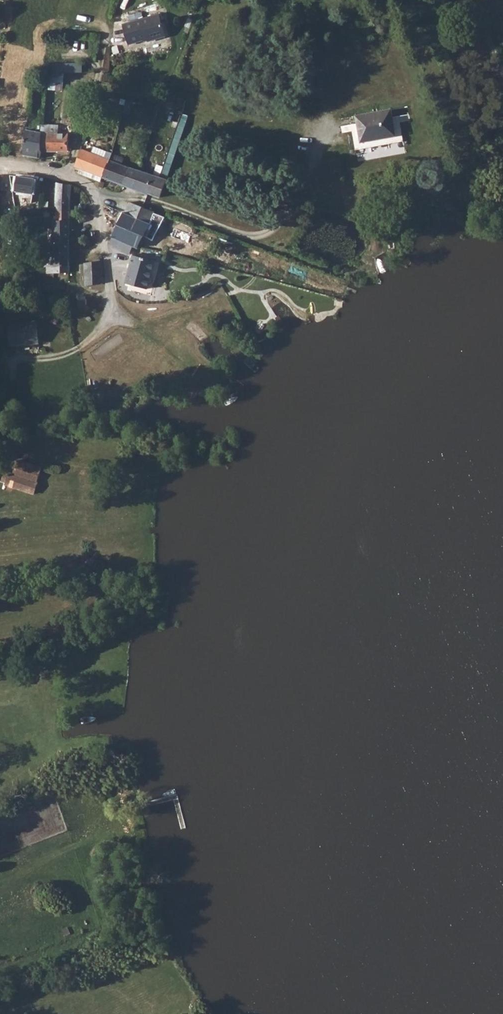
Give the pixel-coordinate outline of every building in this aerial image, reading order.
[(163,37),(158,16),(122,25),(127,45),(146,40),(146,42),(163,37)] [(81,63),(51,63),(51,73),(65,73),(81,72),(81,63)] [(63,91),(65,73),(51,73),(48,90),(63,91)] [(65,83),(94,84),(94,73),(65,73),(65,83)] [(351,127),(355,152),(403,144),(399,119),(393,120),(391,112),(356,118),(357,126),(351,127)] [(68,152),(68,135),(57,135),(57,126),(42,126),(41,133),(39,151),(42,151),(68,152)] [(23,157),(41,159),(42,151),(39,151),(41,133),(26,131),(23,157)] [(80,151),(73,169),(103,180),(110,162),(80,151)] [(110,162),(103,180),(121,186),(127,168),(110,162)] [(140,172),(127,168),(121,186),(133,191),(140,172)] [(154,177),(140,172),(133,191),(147,196),(148,194),(154,177)] [(31,180),(14,177),(12,187),(29,189),(31,180)] [(165,181),(154,177),(148,194),(159,198),(165,181)] [(64,187),(64,185),(51,185),(51,202),(50,212),(64,212),(64,187)] [(127,203),(122,214),(137,220),(142,210),(127,203)] [(142,210),(137,220),(149,226),(154,215),(142,210)] [(64,212),(50,212),(50,221),(47,221),(46,253),(38,253),(38,268),(41,268),(63,268),(64,212)] [(137,220),(122,214),(111,239),(112,239),(133,249),(138,251),(149,226),(137,220)] [(133,249),(112,239),(109,247),(130,256),(133,249)] [(145,293),(152,265),(130,259),(122,287),(145,293)] [(85,285),(95,284),(94,261),(83,262),(85,285)] [(40,344),(39,324),(11,326),(13,347),(23,347),(23,345),(40,344)] [(40,477),(10,467),(4,484),(35,494),(40,477)]
